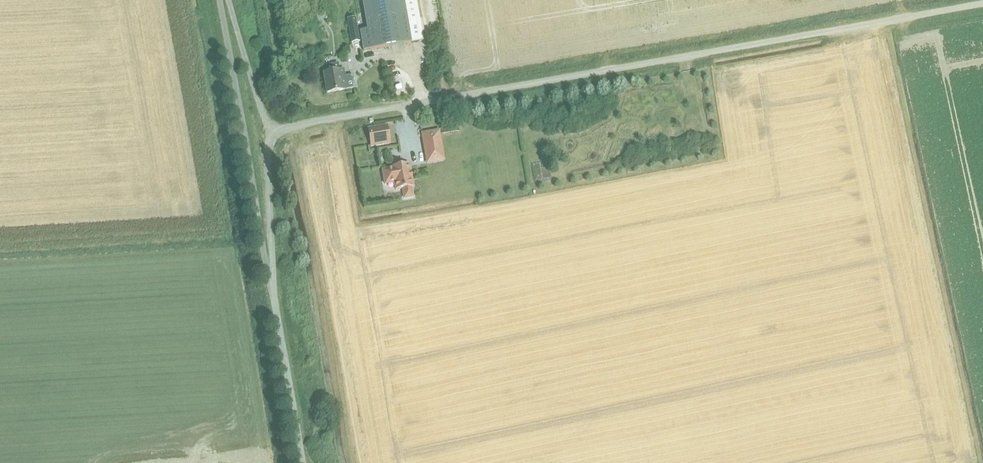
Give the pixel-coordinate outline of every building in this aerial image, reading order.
[(368,30),(361,31),(364,51),(397,45),(423,40),(416,0),(363,0),(368,30)] [(357,41),(353,18),(347,18),(352,43),(357,41)] [(327,73),(324,74),(327,93),(355,89),(353,81),(353,76),(346,77),(344,70),(340,71),(338,64),(326,66),(327,73)] [(387,125),(368,128),(371,147),(390,144),(387,125)] [(423,136),(427,161),(440,159),(436,134),(423,136)] [(362,146),(353,148),(356,161),(365,159),(362,146)] [(410,172),(409,164),(392,167),(392,169),(383,170),(385,185),(395,183),(396,190),(403,189),(404,195),(413,194),(412,187),(413,187),(412,179),(413,179),(412,172),(410,172)]
